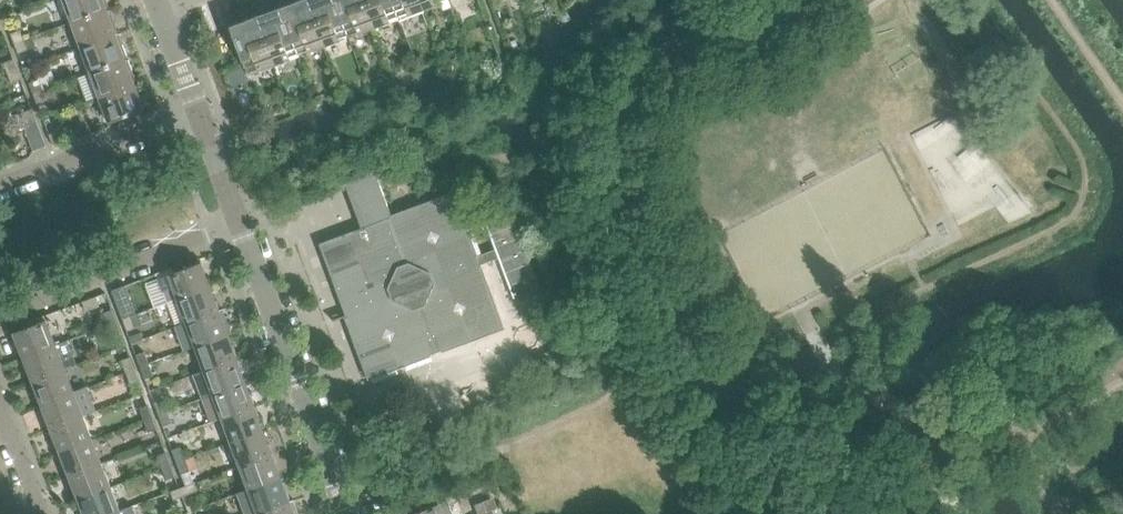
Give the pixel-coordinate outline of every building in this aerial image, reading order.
[(106,0),(63,0),(71,22),(106,9),(106,8),(109,7),(106,0)] [(306,0),(300,0),(299,0),(281,0),(278,1),(297,55),(322,45),(306,0)] [(334,0),(306,0),(322,45),(347,36),(334,0)] [(363,0),(334,0),(347,36),(372,27),(363,0)] [(392,0),(363,0),(372,27),(398,17),(392,0)] [(420,0),(392,0),(398,17),(423,8),(420,0)] [(297,55),(278,1),(263,7),(264,9),(262,14),(255,17),(272,64),(297,55)] [(116,34),(112,23),(114,22),(110,9),(107,10),(106,9),(71,22),(81,47),(116,34)] [(570,20),(568,16),(566,12),(559,16),(563,24),(570,20)] [(272,64),(255,17),(249,19),(244,16),(243,14),(227,20),(246,73),(272,64)] [(23,40),(19,30),(10,33),(14,43),(23,40)] [(127,57),(123,44),(120,45),(116,34),(81,47),(90,72),(125,59),(124,58),(127,57)] [(27,50),(23,40),(14,43),(18,54),(27,50)] [(17,70),(13,59),(3,63),(7,74),(17,70)] [(134,84),(130,73),(133,72),(128,59),(125,60),(125,59),(90,72),(99,97),(134,84)] [(21,79),(17,70),(7,74),(11,83),(21,79)] [(42,90),(38,80),(29,83),(33,94),(42,90)] [(146,107),(141,94),(138,95),(134,84),(99,97),(109,123),(144,110),(143,108),(146,107)] [(46,100),(42,90),(33,94),(37,103),(46,100)] [(36,120),(32,109),(20,114),(24,125),(36,120)] [(46,146),(36,120),(24,125),(33,151),(46,146)] [(61,140),(58,131),(49,134),(52,144),(61,140)] [(503,328),(453,194),(392,217),(373,167),(343,178),(361,228),(319,244),(369,378),(503,328)] [(505,199),(480,209),(514,298),(539,289),(505,199)] [(210,287),(201,262),(168,274),(168,275),(158,279),(167,303),(178,299),(210,287)] [(218,310),(210,287),(178,299),(186,322),(218,310)] [(100,306),(96,297),(83,302),(86,312),(100,306)] [(131,316),(126,304),(118,307),(122,319),(131,316)] [(116,322),(112,310),(104,313),(109,325),(116,322)] [(227,334),(218,310),(186,322),(195,346),(227,334)] [(135,328),(131,316),(122,319),(127,331),(135,328)] [(55,345),(45,320),(13,333),(23,358),(55,345)] [(121,334),(116,322),(109,325),(113,337),(121,334)] [(236,358),(227,334),(195,346),(204,370),(236,358)] [(64,369),(55,345),(23,358),(32,381),(64,369)] [(564,357),(560,347),(544,353),(548,363),(564,357)] [(149,364),(144,352),(136,355),(140,367),(149,364)] [(134,369),(130,357),(122,360),(127,372),(134,369)] [(245,382),(236,358),(204,370),(213,393),(245,382)] [(153,376),(149,364),(140,367),(145,379),(153,376)] [(73,392),(64,369),(32,381),(42,405),(87,387),(73,392)] [(139,381),(134,369),(127,372),(131,384),(139,381)] [(254,405),(245,382),(213,393),(222,417),(254,405)] [(96,411),(87,387),(42,405),(51,429),(96,411)] [(167,411),(162,399),(154,402),(158,414),(167,411)] [(152,417),(148,405),(140,408),(145,420),(152,417)] [(263,430),(254,405),(222,417),(231,442),(263,430)] [(92,440),(83,417),(96,411),(51,429),(60,453),(92,440)] [(172,423),(167,411),(158,414),(163,426),(172,423)] [(157,429),(152,417),(145,420),(149,432),(157,429)] [(271,453),(263,430),(231,442),(239,465),(271,453)] [(101,464),(92,440),(60,453),(69,476),(101,464)] [(185,459),(180,447),(172,450),(176,462),(185,459)] [(170,465),(166,452),(158,455),(162,468),(170,465)] [(280,476),(271,453),(239,465),(248,488),(280,476)] [(190,471),(185,459),(176,462),(181,474),(190,471)] [(111,488),(101,464),(69,476),(78,500),(111,488)] [(175,476),(170,465),(162,468),(167,479),(175,476)] [(248,488),(237,492),(245,513),(255,513),(289,501),(280,476),(248,488)] [(197,491),(194,482),(182,487),(185,496),(197,491)] [(185,496),(182,487),(170,492),(173,500),(185,496)] [(111,488),(78,500),(84,513),(113,513),(120,511),(111,488)] [(293,500),(289,501),(255,513),(299,513),(293,500)] [(483,502),(475,505),(478,513),(487,513),(483,502)] [(438,504),(411,513),(442,513),(438,504)]
